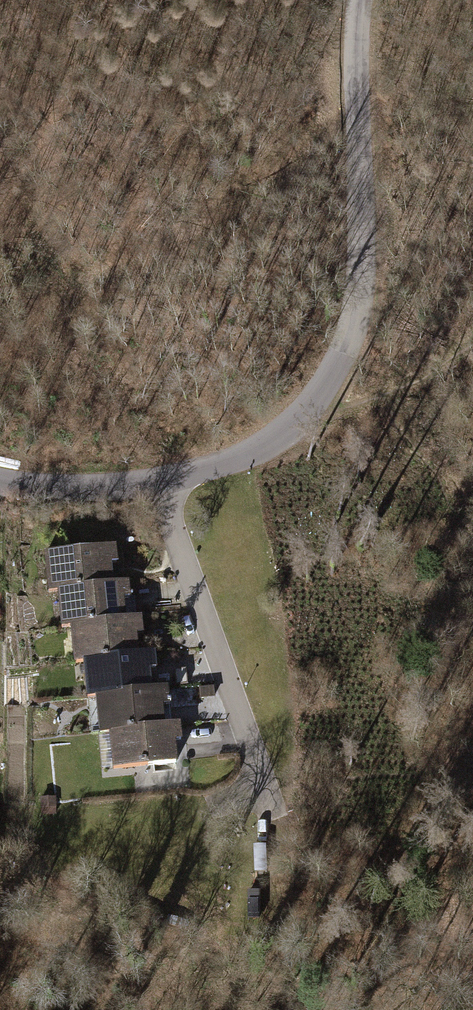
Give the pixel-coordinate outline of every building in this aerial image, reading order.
[(115,548),(53,554),(57,590),(66,589),(112,585),(109,563),(117,562),(115,548)] [(128,583),(112,585),(66,589),(69,626),(79,624),(124,620),(122,599),(130,598),(128,583)] [(141,618),(124,620),(79,624),(82,661),(91,660),(137,656),(135,633),(143,632),(141,618)] [(154,654),(137,656),(91,660),(95,696),(105,695),(150,691),(147,669),(155,668),(154,654)] [(210,697),(209,688),(196,689),(197,698),(210,697)] [(167,689),(150,691),(105,695),(108,731),(118,730),(163,726),(160,704),(168,703),(167,689)] [(180,724),(163,726),(118,730),(121,768),(175,762),(173,740),(181,739),(180,724)] [(102,732),(102,767),(113,767),(114,732),(102,732)] [(55,797),(41,798),(41,807),(55,807),(55,797)]
